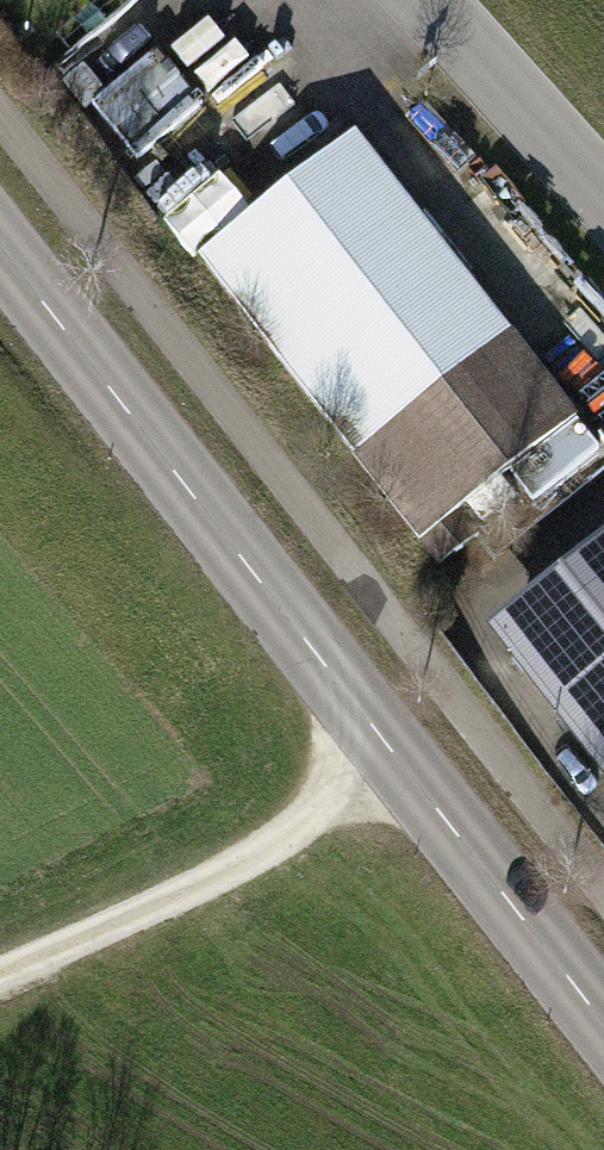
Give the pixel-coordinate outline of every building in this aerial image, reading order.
[(562,411),(345,129),(195,244),(412,526),(562,411)] [(483,624),(603,778),(603,530),(483,624)]
